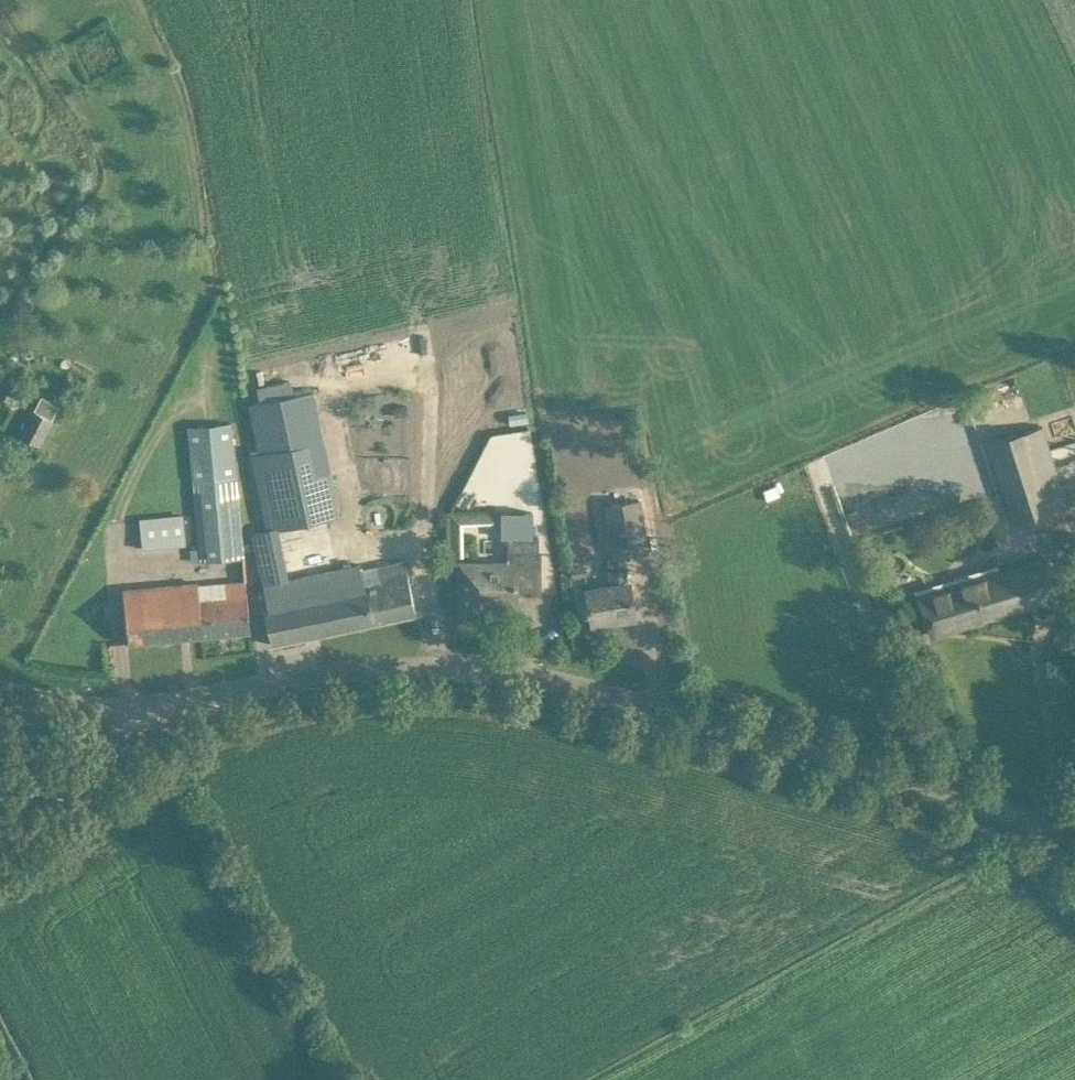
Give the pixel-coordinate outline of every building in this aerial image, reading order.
[(261,400),(248,403),(259,452),(251,454),(266,527),(252,530),(263,583),(289,578),(278,527),(305,521),(306,530),(327,526),(326,517),(340,514),(316,388),(294,393),(291,379),(257,385),(261,400)] [(41,395),(34,409),(20,434),(38,444),(59,404),(41,395)] [(187,425),(200,559),(244,556),(231,421),(187,425)] [(1042,424),(989,442),(1014,521),(1068,504),(1042,424)] [(586,590),(589,603),(592,625),(617,620),(616,616),(634,613),(629,582),(628,582),(626,569),(625,569),(623,556),(647,552),(640,498),(604,503),(612,556),(606,557),(611,585),(586,590)] [(493,511),(451,513),(453,556),(463,556),(461,523),(493,522),(493,511)] [(532,511),(501,511),(501,536),(507,536),(533,536),(532,511)] [(183,512),(140,516),(143,546),(186,541),(183,512)] [(507,561),(458,562),(458,593),(458,615),(476,615),(476,605),(516,605),(516,594),(541,594),(541,554),(538,554),(538,536),(533,536),(507,536),(507,561)] [(919,597),(924,614),(931,635),(1055,596),(1048,575),(1043,558),(919,597)] [(405,560),(361,570),(372,623),(416,614),(405,560)] [(263,605),(267,622),(271,644),(372,623),(361,570),(360,564),(263,584),(267,605),(263,605)] [(123,590),(126,621),(128,642),(250,631),(246,582),(224,584),(225,597),(199,599),(198,592),(172,594),(171,586),(123,590)]
